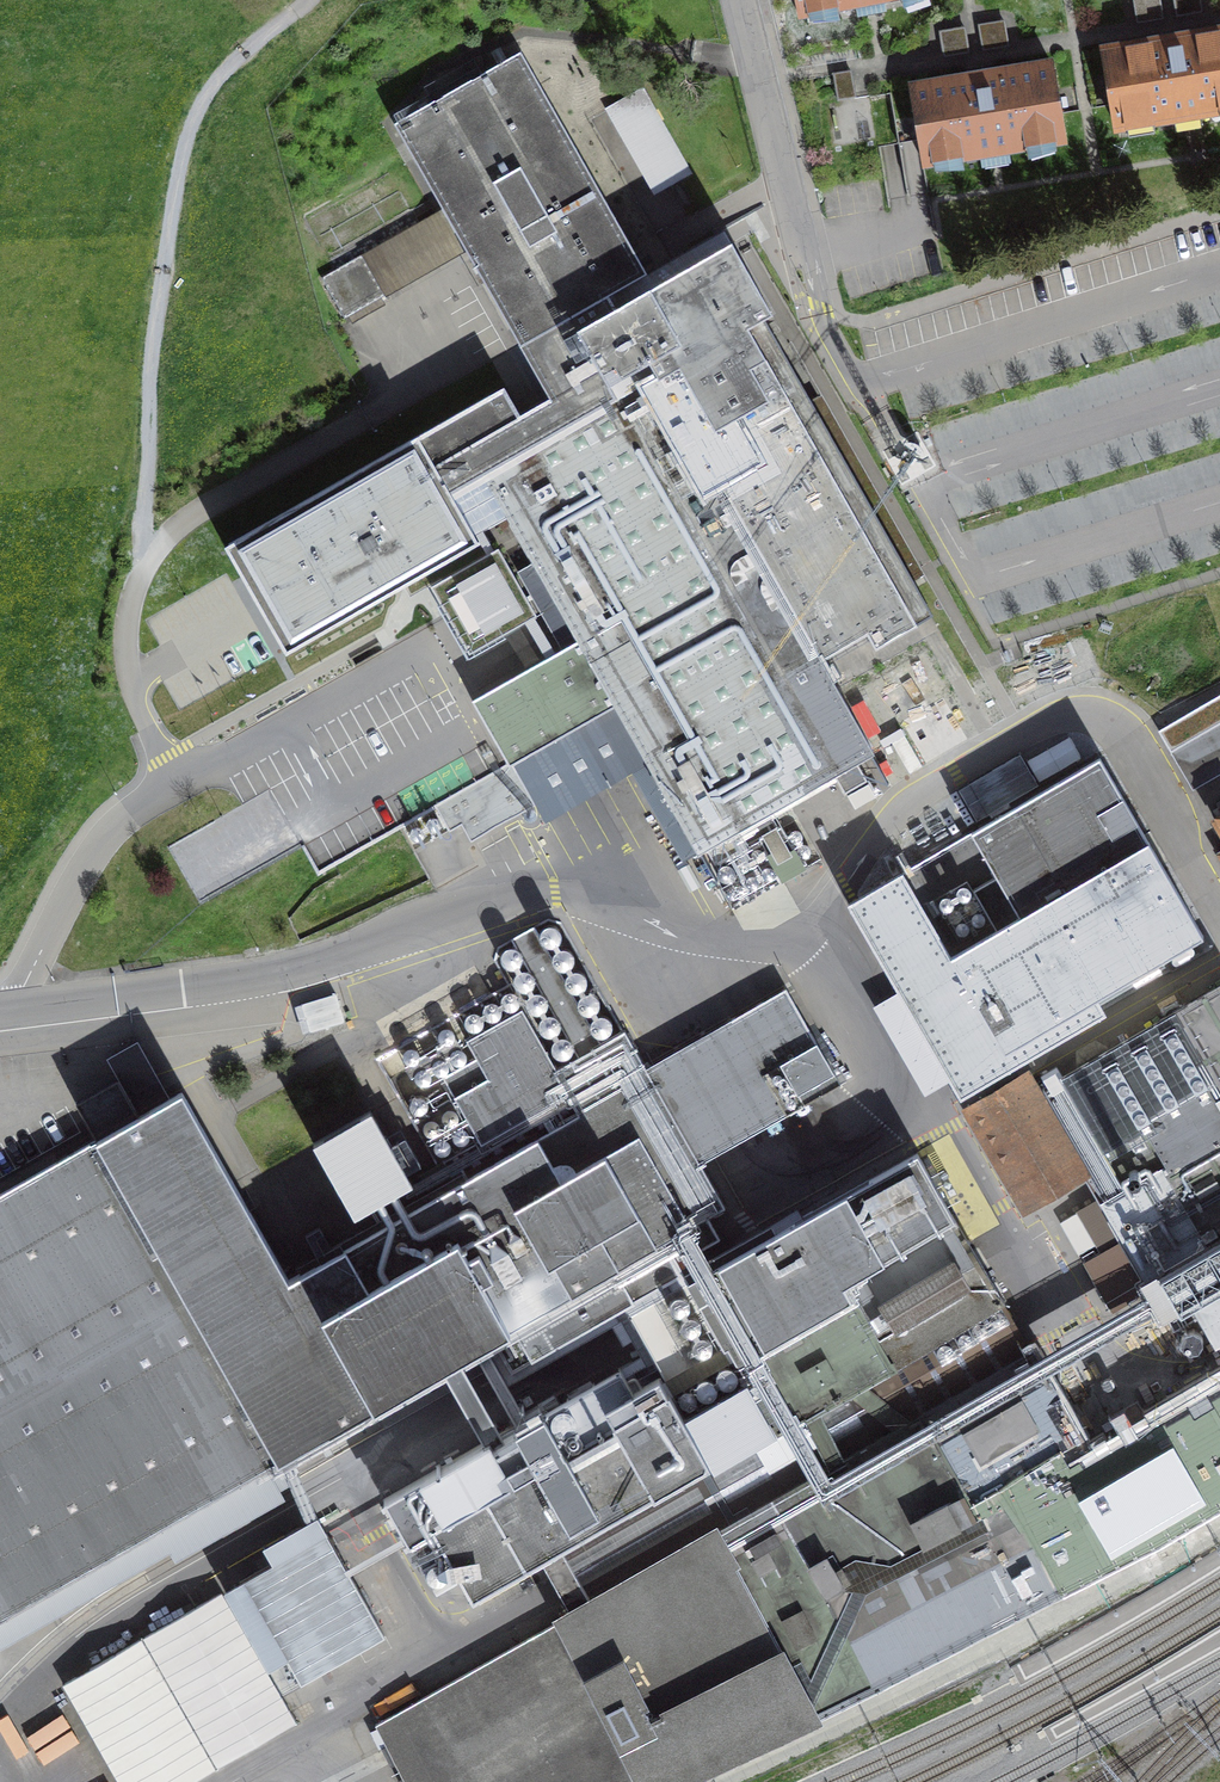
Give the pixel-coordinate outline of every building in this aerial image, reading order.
[(842,10),(894,0),(796,0),(799,14),(841,6),(842,10)] [(1137,22),(1162,18),(1159,0),(1134,0),(1137,22)] [(1177,16),(1202,12),(1200,0),(1174,0),(1177,16)] [(979,25),(983,50),(1008,46),(1004,21),(979,25)] [(964,28),(940,32),(944,57),(969,52),(964,28)] [(1103,52),(1116,127),(1158,120),(1159,124),(1215,114),(1215,110),(1219,109),(1219,32),(1103,52)] [(607,296),(631,282),(644,275),(520,55),(396,125),(515,335),(520,345),(607,296)] [(1065,139),(1052,64),(911,88),(923,163),(966,156),(966,160),(990,156),(1023,150),(1022,146),(1065,139)] [(608,104),(654,191),(692,171),(646,84),(608,104)] [(388,172),(310,217),(331,254),(409,210),(388,172)] [(772,315),(732,243),(650,290),(681,345),(651,361),(659,375),(483,475),(506,516),(698,853),(834,775),(845,794),(867,781),(857,763),(874,753),(820,658),(867,632),(876,647),(916,624),(748,329),(772,315)] [(362,255),(321,278),(344,318),(385,295),(362,255)] [(681,345),(650,290),(639,297),(631,282),(607,296),(615,310),(576,332),(606,385),(651,361),(681,345)] [(504,387),(418,436),(473,535),(506,516),(483,475),(659,375),(651,361),(606,385),(576,332),(615,310),(607,296),(520,345),(545,388),(514,406),(504,387)] [(478,543),(473,535),(418,436),(225,547),(286,653),(422,575),(427,586),(443,577),(437,566),(478,543)] [(1193,790),(1219,774),(1219,722),(1170,751),(1193,790)] [(970,992),(1005,1051),(1203,936),(1100,758),(887,882),(860,899),(928,1017),(970,992)] [(429,818),(426,823),(427,828),(432,832),(438,830),(441,826),(440,820),(435,817),(429,818)] [(415,827),(411,831),(410,836),(414,841),(420,841),(424,837),(425,831),(421,827),(415,827)] [(779,875),(801,862),(781,827),(759,839),(779,875)] [(186,875),(211,872),(207,830),(181,833),(186,875)] [(707,850),(715,864),(746,847),(738,832),(707,850)] [(443,1162),(456,1184),(298,1274),(374,1407),(725,1208),(700,1165),(645,1069),(624,1031),(601,1044),(546,947),(523,961),(578,1058),(557,1070),(522,1009),(466,1040),(476,1058),(443,1077),(479,1141),(443,1162)] [(1034,1093),(1082,1173),(1108,1158),(1127,1190),(1107,1202),(1104,1197),(1077,1212),(1100,1253),(1084,1262),(1111,1308),(1112,1307),(1111,1305),(1145,1285),(1164,1318),(1166,1316),(1187,1348),(1213,1332),(1217,1339),(1219,1338),(1219,985),(1063,1077),(1056,1066),(1041,1075),(1047,1086),(1034,1093)] [(786,1116),(840,1085),(786,989),(731,1020),(786,1116)] [(301,1004),(310,1032),(344,1022),(336,994),(301,1004)] [(700,1165),(786,1116),(731,1020),(645,1069),(700,1165)] [(122,1057),(140,1088),(153,1081),(135,1050),(122,1057)] [(1027,1206),(1082,1173),(1034,1093),(1026,1078),(971,1110),(1027,1206)] [(374,1407),(298,1274),(288,1280),(182,1092),(139,1117),(118,1080),(75,1104),(96,1141),(0,1195),(0,1620),(374,1407)] [(371,1111),(313,1144),(354,1216),(412,1183),(371,1111)] [(723,1361),(738,1386),(747,1381),(736,1363),(853,1297),(845,1283),(955,1221),(917,1154),(652,1303),(694,1378),(723,1361)] [(853,1297),(893,1366),(1003,1303),(955,1221),(845,1283),(853,1297)] [(736,1363),(747,1381),(738,1386),(723,1361),(694,1378),(678,1387),(692,1413),(683,1418),(708,1462),(717,1457),(722,1465),(776,1433),(893,1366),(853,1297),(736,1363)] [(1167,1450),(1151,1421),(1091,1456),(1032,1351),(770,1501),(872,1684),(1158,1538),(1202,1513),(1204,1512),(1193,1493),(1186,1498),(1161,1453),(1167,1450)] [(708,1462),(683,1418),(659,1378),(634,1392),(621,1370),(516,1429),(514,1425),(383,1499),(409,1543),(434,1529),(473,1596),(513,1574),(525,1594),(585,1560),(573,1539),(708,1462)] [(1204,1512),(1219,1503),(1219,1373),(1156,1410),(1160,1416),(1151,1421),(1167,1450),(1161,1453),(1186,1498),(1193,1493),(1204,1512)] [(646,1781),(663,1781),(872,1684),(770,1501),(572,1613),(561,1620),(646,1781)] [(273,1563),(331,1665),(384,1635),(326,1533),(273,1563)] [(438,1547),(417,1559),(437,1593),(457,1581),(438,1547)] [(119,1781),(193,1781),(296,1722),(222,1593),(63,1684),(119,1781)] [(561,1620),(374,1722),(405,1781),(646,1781),(561,1620)] [(8,1741),(25,1776),(84,1747),(68,1713),(8,1741)]
